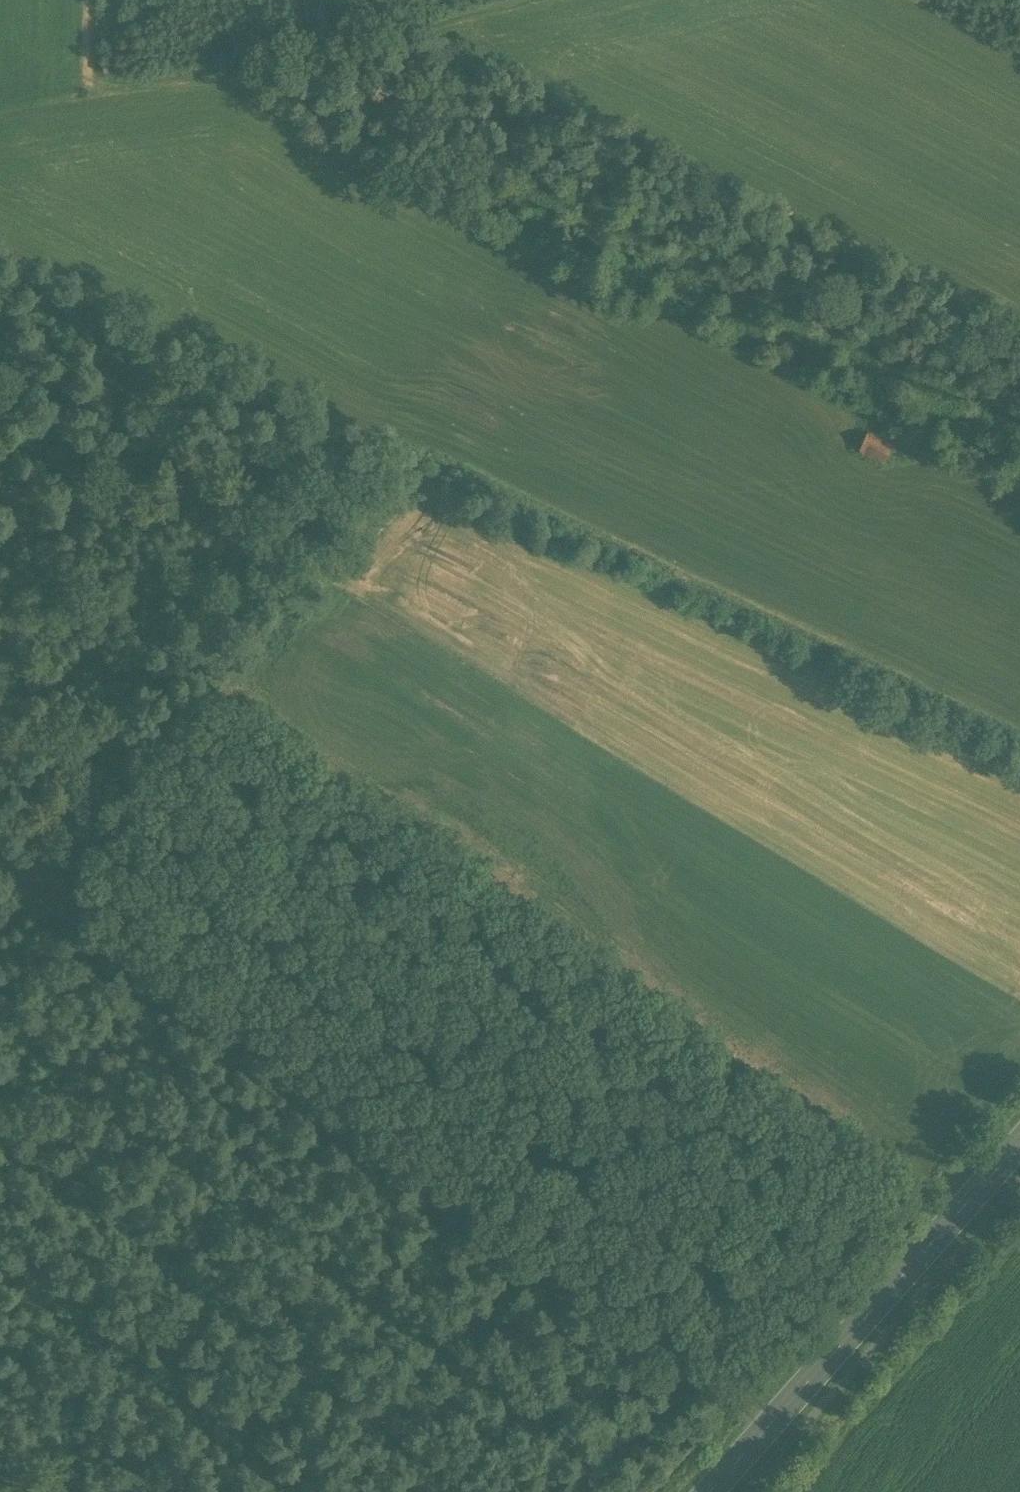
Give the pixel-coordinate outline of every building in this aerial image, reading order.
[(869,427),(858,450),(895,468),(906,445),(869,427)]
